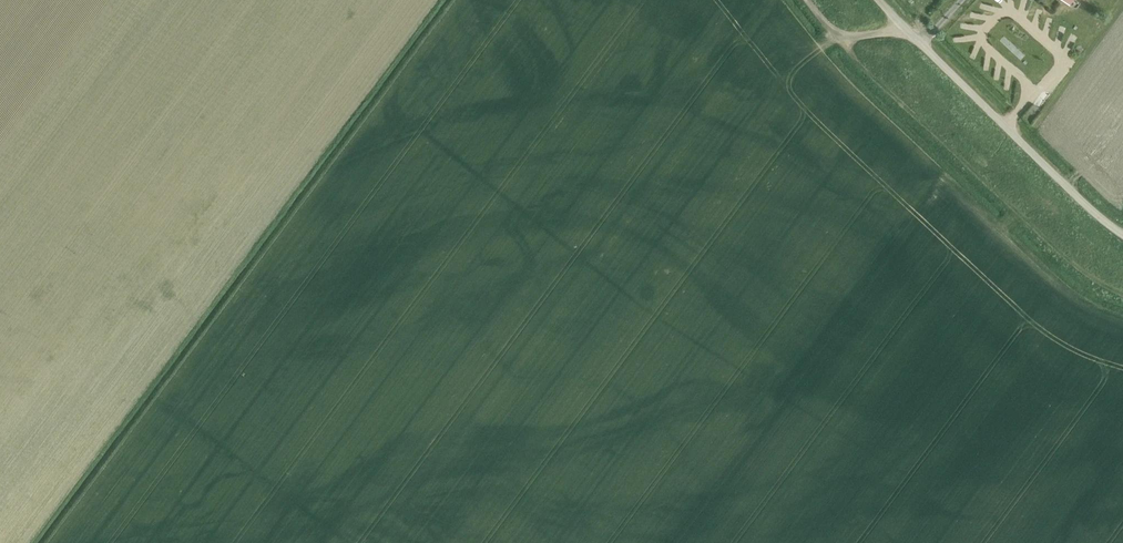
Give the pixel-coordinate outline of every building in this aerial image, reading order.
[(1030,0),(1024,0),(1021,7),(1027,9),(1030,0)] [(981,8),(992,10),(993,4),(982,2),(981,8)] [(959,36),(959,44),(972,44),(971,36),(959,36)] [(1007,76),(1007,90),(1015,90),(1016,76),(1007,76)] [(1045,87),(1037,100),(1044,104),(1052,91),(1045,87)]
